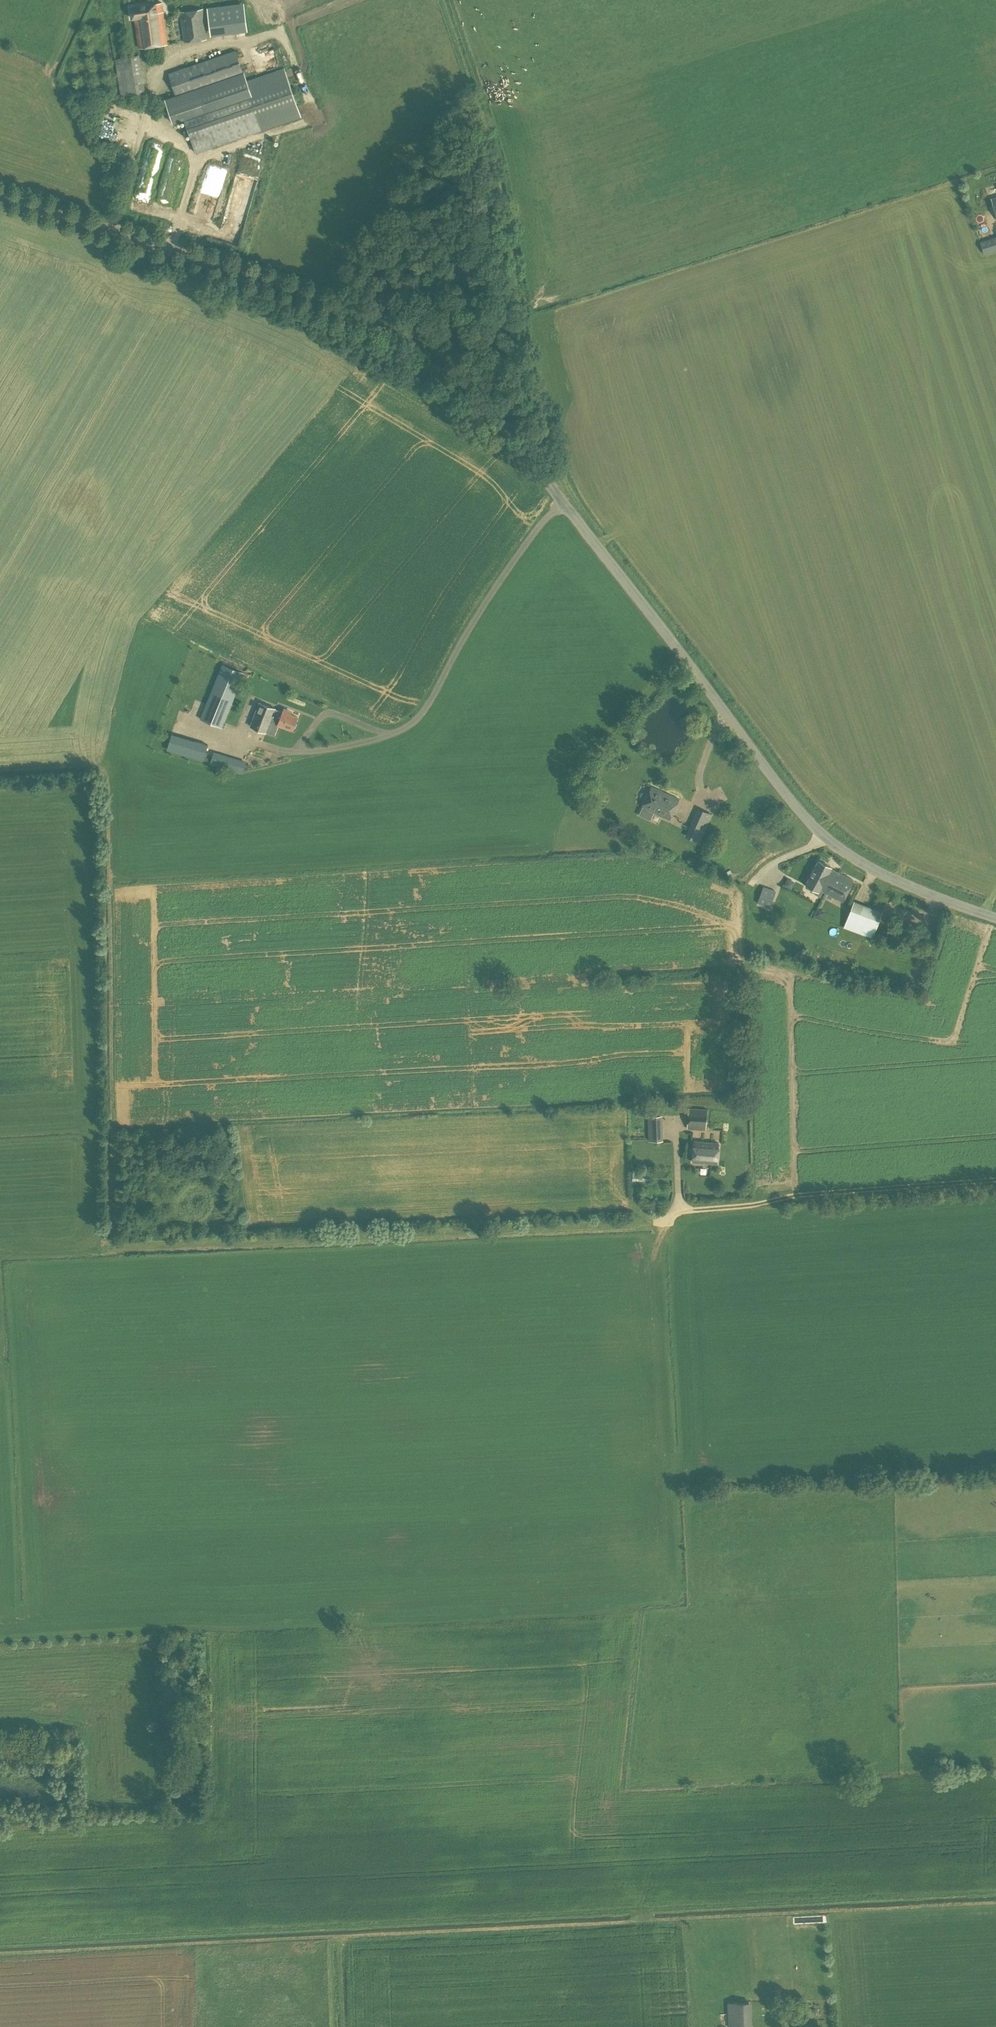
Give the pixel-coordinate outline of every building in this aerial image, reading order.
[(246,39),(246,1),(221,0),(221,39),(246,39)] [(167,44),(161,3),(131,8),(132,18),(134,18),(139,48),(167,44)] [(184,42),(207,39),(204,9),(180,11),(184,42)] [(176,96),(244,74),(236,50),(169,73),(176,95),(176,96)] [(122,97),(145,94),(139,55),(116,59),(122,97)] [(259,73),(270,72),(269,65),(258,66),(259,73)] [(247,81),(244,74),(176,96),(176,95),(174,96),(165,99),(172,119),(173,123),(184,119),(196,152),(263,129),(294,119),(301,117),(284,68),(247,81)] [(240,186),(252,190),(263,156),(252,152),(240,186)] [(242,224),(244,213),(235,211),(233,223),(242,224)] [(995,250),(995,236),(980,242),(984,254),(995,250)] [(224,664),(201,719),(222,727),(236,693),(240,681),(244,672),(224,664)] [(162,692),(167,683),(161,679),(156,689),(162,692)] [(119,701),(118,707),(126,709),(128,704),(119,701)] [(259,702),(250,726),(275,736),(278,726),(293,732),(299,717),(292,714),(293,711),(284,708),(282,712),(259,702)] [(149,717),(161,721),(163,714),(151,710),(149,717)] [(190,739),(185,755),(203,760),(208,744),(190,739)] [(242,772),(245,762),(214,752),(211,763),(242,772)] [(669,820),(679,799),(652,787),(642,808),(669,820)] [(707,824),(694,818),(690,828),(696,831),(692,839),(699,842),(707,824)] [(806,885),(813,889),(811,892),(820,897),(822,892),(842,903),(854,880),(830,868),(831,867),(819,861),(806,885)] [(776,891),(763,886),(757,903),(770,908),(776,891)] [(872,938),(882,912),(854,901),(844,927),(872,938)] [(706,1130),(707,1110),(689,1109),(688,1129),(706,1130)] [(717,1163),(718,1143),(694,1141),(693,1162),(717,1163)] [(650,1181),(650,1169),(632,1169),(632,1181),(650,1181)] [(751,2001),(728,2002),(728,2026),(735,2026),(752,2026),(752,2025),(751,2001)]
